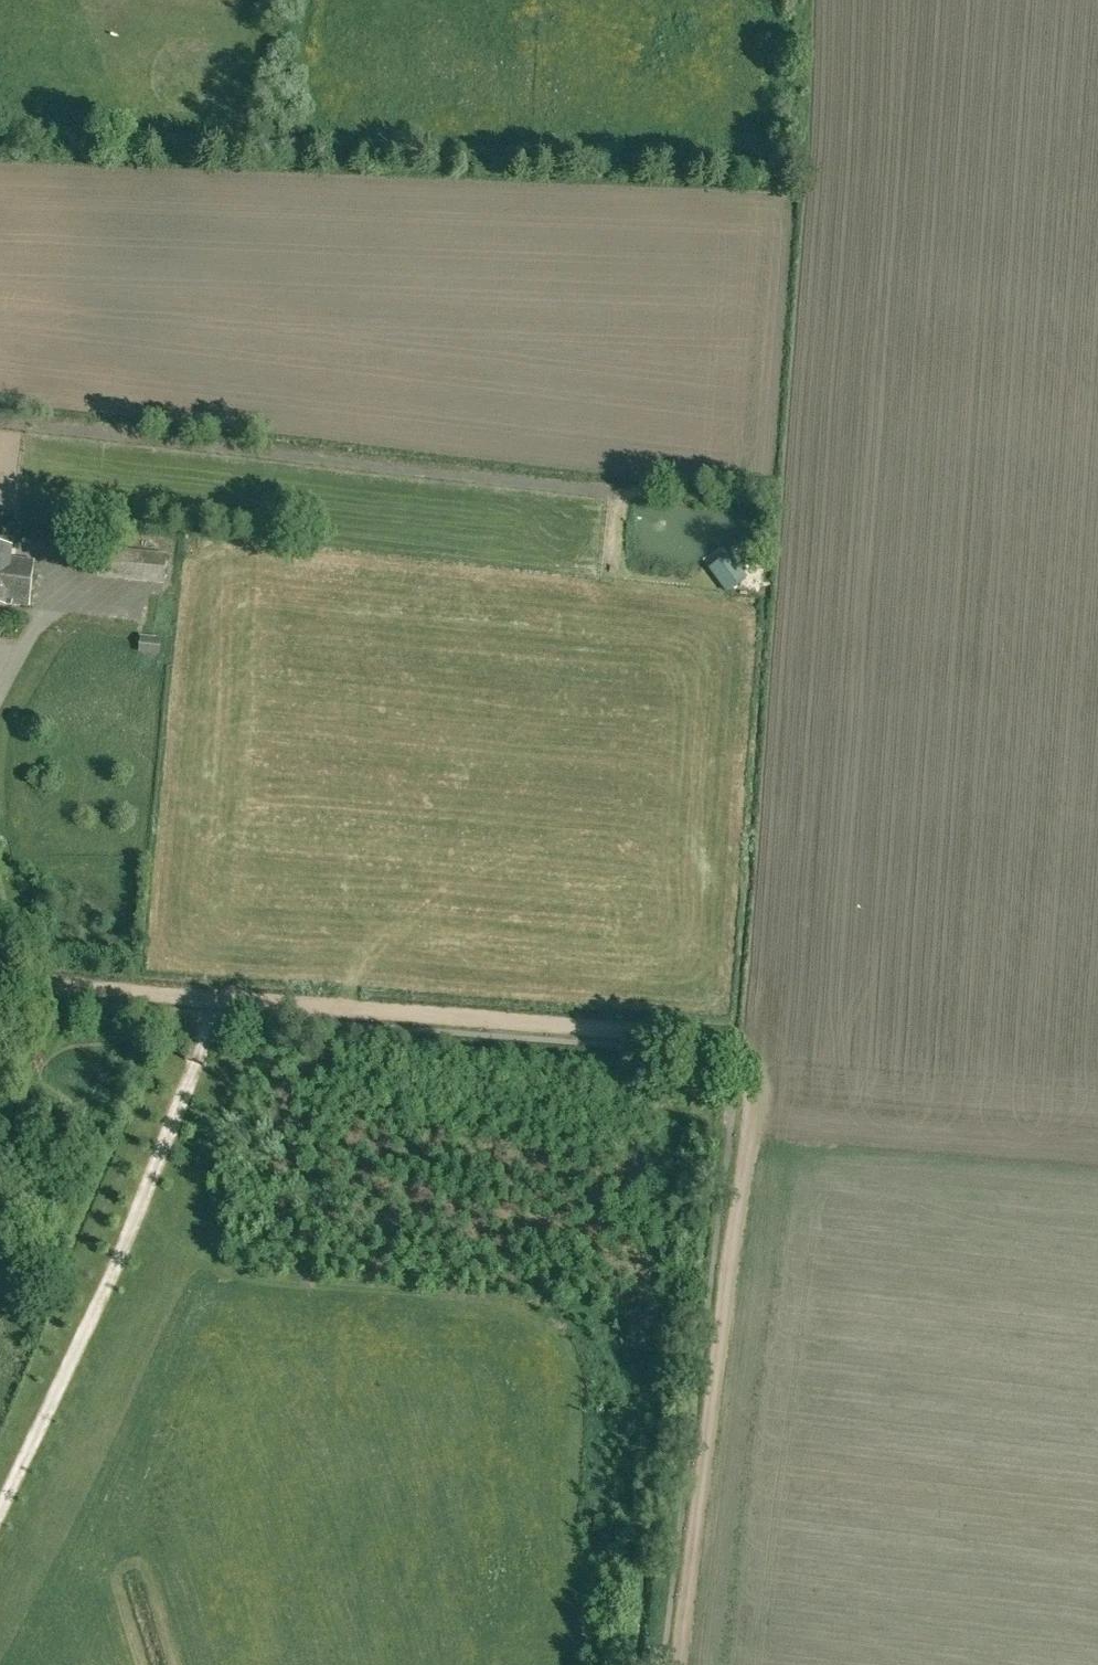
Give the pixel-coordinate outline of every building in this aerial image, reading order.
[(28,606),(33,559),(14,557),(16,541),(2,539),(1,547),(0,547),(0,605),(4,605),(4,604),(28,606)] [(101,550),(98,576),(164,584),(167,558),(101,550)] [(748,577),(737,563),(716,578),(724,589),(727,593),(730,590),(748,577)] [(162,638),(140,635),(138,652),(160,655),(162,638)]
